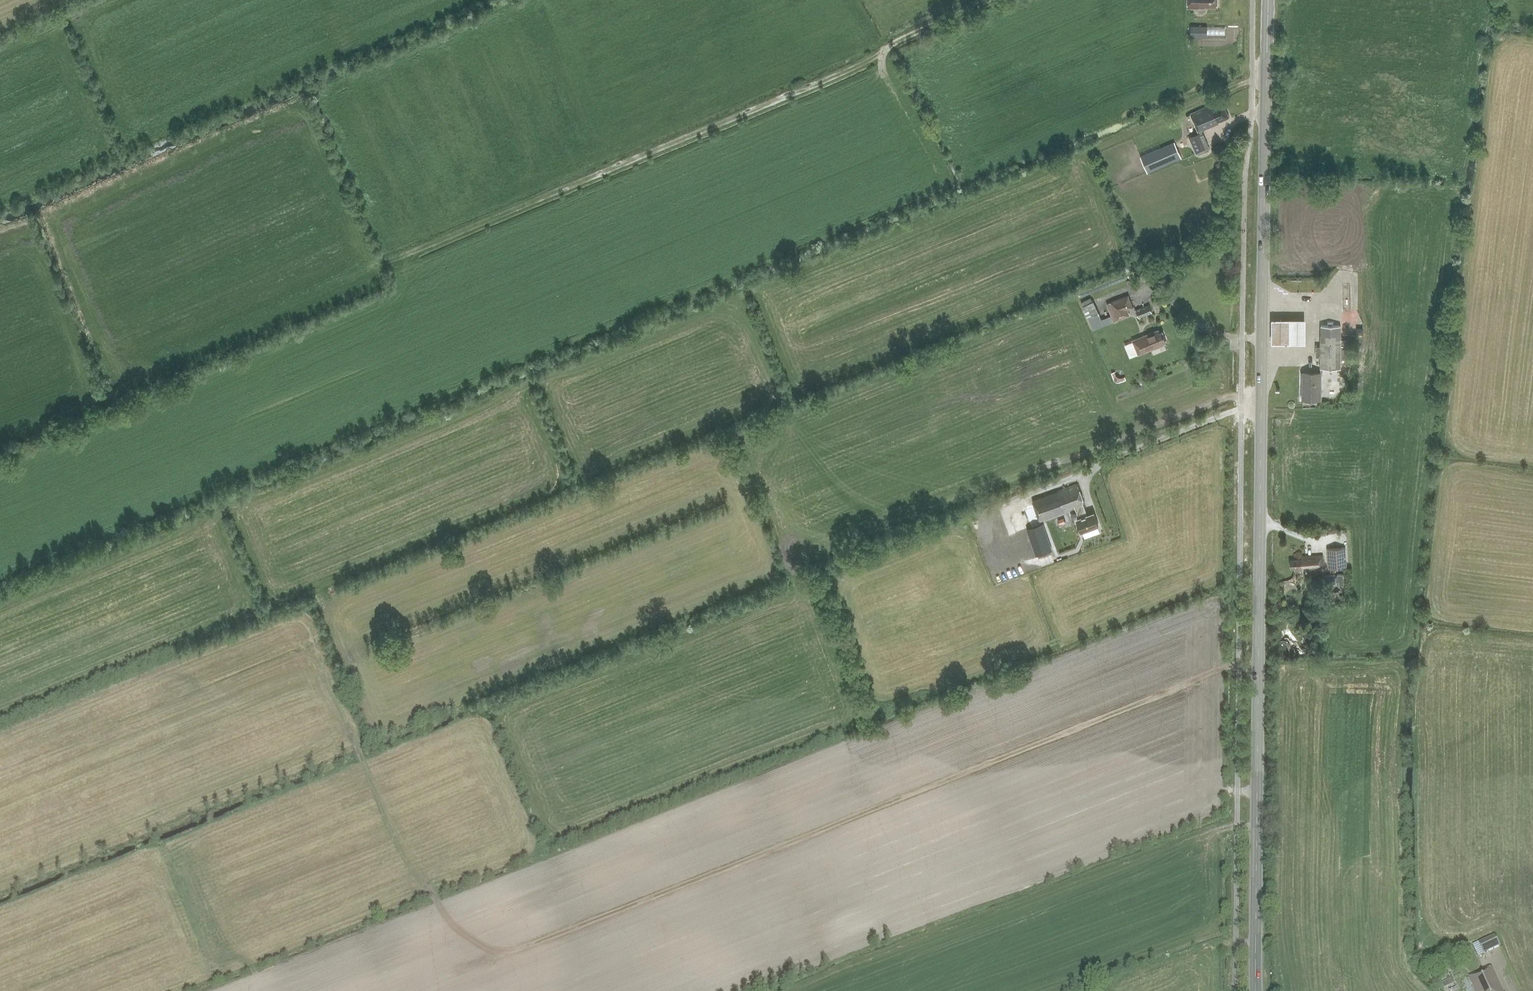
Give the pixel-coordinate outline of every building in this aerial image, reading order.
[(1206,38),(1206,28),(1193,28),(1192,38),(1206,38)] [(1219,122),(1229,117),(1222,102),(1212,107),(1211,105),(1190,114),(1198,133),(1189,137),(1196,154),(1210,149),(1202,132),(1220,123),(1219,122)] [(1147,173),(1181,158),(1175,142),(1140,156),(1147,173)] [(1127,310),(1133,308),(1128,296),(1110,302),(1117,320),(1129,315),(1127,310)] [(1101,319),(1095,302),(1083,307),(1092,330),(1113,322),(1110,316),(1101,319)] [(1139,318),(1152,313),(1149,305),(1136,310),(1139,318)] [(1306,320),(1270,319),(1269,346),(1305,347),(1306,320)] [(1341,368),(1341,326),(1320,326),(1320,368),(1341,368)] [(1162,342),(1166,340),(1163,331),(1159,333),(1158,330),(1132,340),(1138,355),(1164,344),(1162,342)] [(1321,400),(1321,393),(1321,373),(1303,373),(1303,399),(1321,400)] [(1078,470),(1074,458),(1069,460),(1073,471),(1078,470)] [(1059,552),(1054,540),(1059,538),(1056,530),(1051,531),(1046,519),(1075,509),(1078,518),(1076,519),(1081,531),(1098,525),(1094,513),(1087,515),(1083,502),(1084,502),(1077,483),(1033,500),(1035,507),(1026,510),(1032,527),(1027,529),(1039,560),(1059,552)] [(1345,547),(1327,549),(1328,568),(1347,567),(1345,547)] [(1294,571),(1323,569),(1322,556),(1301,557),(1302,560),(1291,560),(1291,569),(1294,569),(1294,571)] [(1335,574),(1325,575),(1325,584),(1336,583),(1336,582),(1339,581),(1340,585),(1344,585),(1343,574),(1337,575),(1337,577),(1335,577),(1335,574)] [(1339,591),(1327,592),(1327,601),(1340,600),(1339,591)] [(1495,935),(1479,942),(1484,953),(1500,946),(1495,935)] [(1449,968),(1446,961),(1434,967),(1437,973),(1449,968)] [(1492,968),(1485,971),(1485,970),(1469,977),(1476,990),(1502,990),(1492,968)] [(1445,989),(1454,984),(1451,980),(1442,984),(1445,989)]
